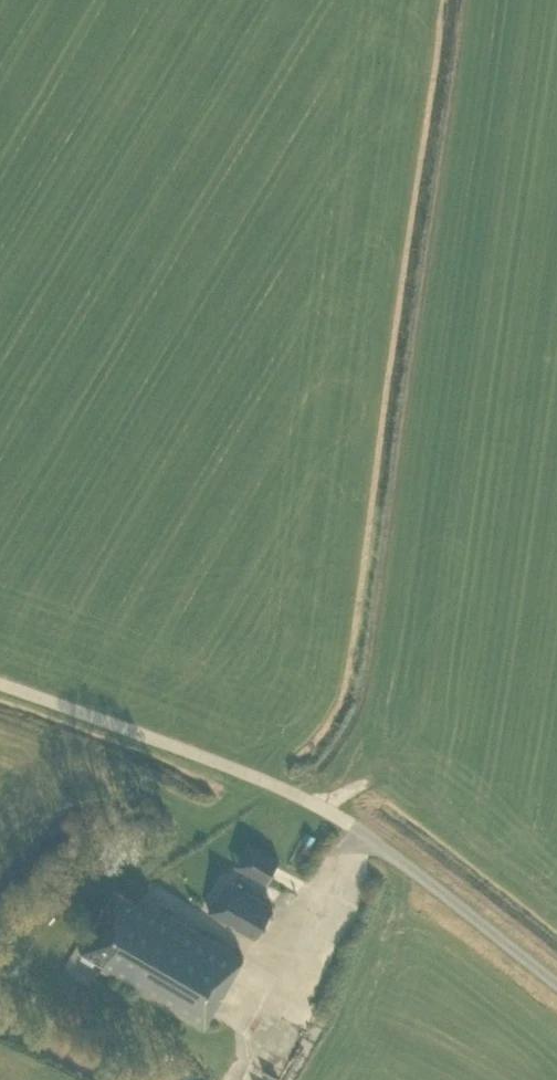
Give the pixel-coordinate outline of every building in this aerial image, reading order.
[(265,882),(278,859),(259,848),(246,871),(265,882)] [(226,880),(209,911),(255,937),(272,906),(226,880)] [(100,968),(128,984),(203,1027),(243,957),(140,898),(137,902),(115,889),(80,950),(83,951),(81,956),(93,963),(95,958),(103,963),(100,968)]
